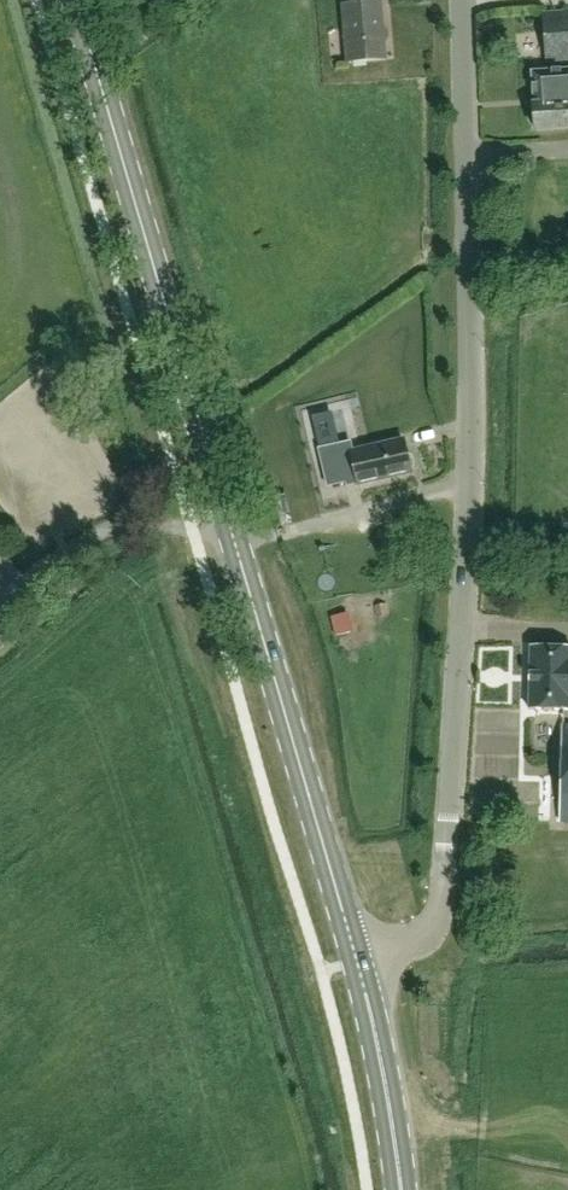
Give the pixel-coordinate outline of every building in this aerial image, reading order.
[(370,4),(370,0),(342,0),(343,7),(342,7),(347,64),(386,61),(381,3),(370,4)] [(567,62),(567,13),(542,15),(545,64),(567,62)] [(567,130),(567,72),(531,74),(535,132),(567,130)] [(297,438),(301,451),(328,441),(323,428),(297,438)] [(403,442),(351,453),(322,461),(330,494),(357,486),(410,474),(403,442)] [(530,648),(528,710),(567,711),(567,649),(530,648)] [(562,726),(560,822),(567,823),(567,726),(562,726)]
